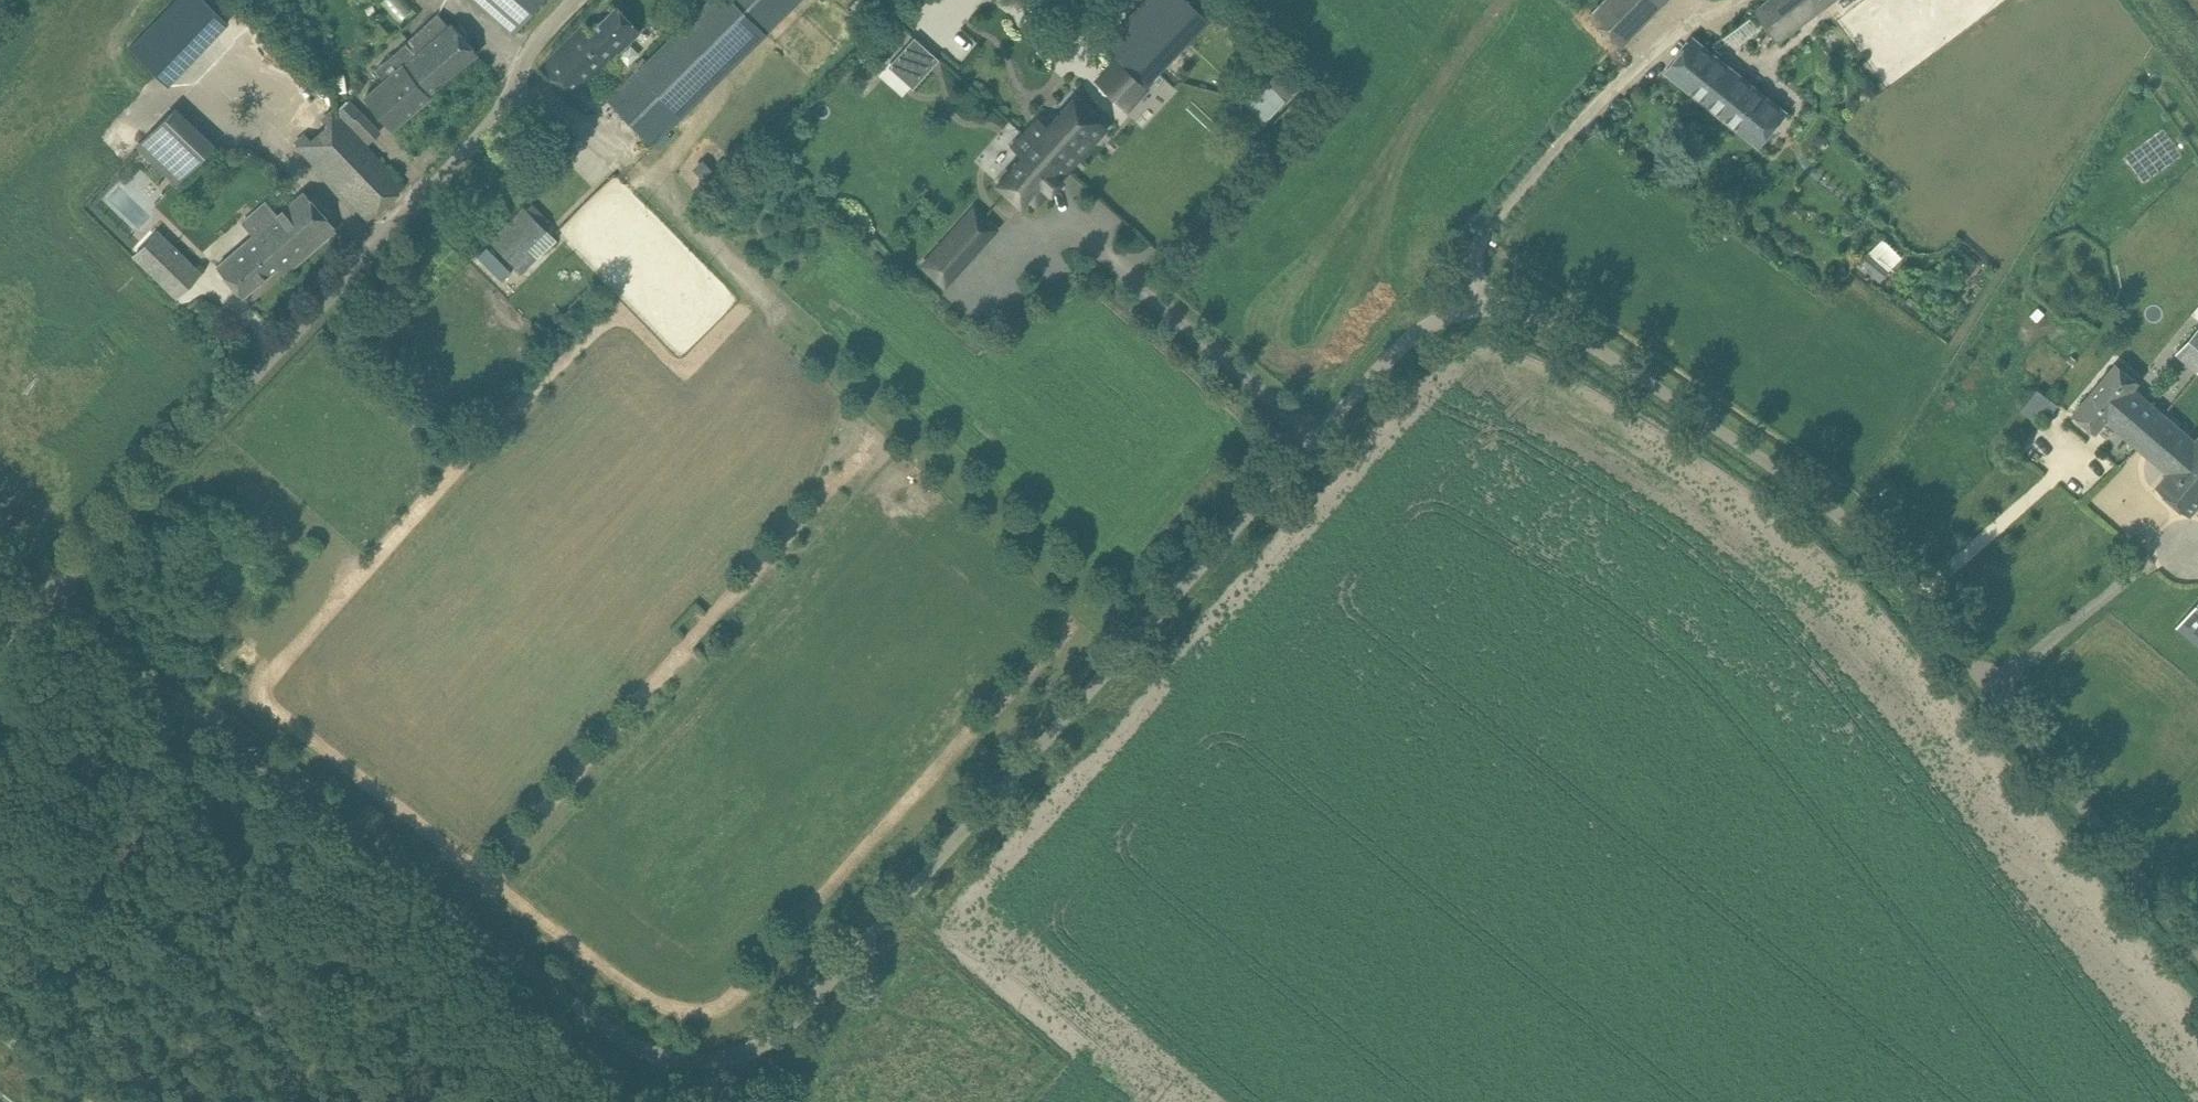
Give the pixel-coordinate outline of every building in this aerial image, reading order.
[(129,47),(168,85),(230,21),(208,0),(174,0),(129,47)] [(513,31),(541,0),(478,0),(513,31)] [(607,99),(652,145),(665,132),(799,0),(706,0),(607,99)] [(1097,83),(1122,106),(1144,83),(1146,84),(1182,46),(1193,35),(1209,18),(1190,0),(1144,0),(1140,5),(1103,44),(1100,46),(1117,62),(1097,83)] [(1594,15),(1622,43),(1664,0),(1608,0),(1594,15)] [(1831,0),(1772,0),(1758,11),(1779,39),(1831,0)] [(583,22),(541,64),(575,96),(596,74),(640,30),(615,5),(590,30),(583,22)] [(365,96),(391,126),(477,52),(451,22),(448,25),(437,13),(406,40),(416,51),(365,96)] [(1740,46),(1764,28),(1754,15),(1731,33),(1740,46)] [(914,37),(903,49),(927,70),(938,59),(914,37)] [(1785,112),(1711,52),(1694,39),(1668,71),(1759,144),(1785,112)] [(1257,72),(1236,94),(1264,121),(1285,100),(1287,102),(1293,95),(1286,81),(1275,71),(1262,65),(1256,71),(1257,72)] [(1036,140),(1067,168),(1105,126),(1073,97),(1047,126),(1038,117),(1036,119),(1026,130),(1026,131),(1036,140)] [(15,113),(0,98),(0,129),(15,113)] [(134,146),(174,183),(213,143),(172,105),(134,146)] [(304,131),(294,141),(369,219),(404,185),(331,109),(320,118),(326,124),(311,137),(304,131)] [(1067,168),(1026,131),(1013,145),(1024,155),(999,182),(1020,201),(1027,194),(1036,202),(1067,168)] [(336,228),(322,211),(304,190),(217,266),(242,295),(276,266),(283,274),(336,228)] [(524,208),(493,239),(509,254),(525,270),(538,258),(556,239),(546,230),(544,228),(527,212),(524,208)] [(959,226),(925,263),(946,283),(980,246),(959,226)] [(177,295),(201,272),(175,244),(151,266),(177,295)] [(488,244),(477,255),(502,280),(513,270),(488,244)] [(1880,284),(1893,270),(1872,251),(1859,266),(1880,284)] [(2177,354),(2197,372),(2197,329),(2177,354)] [(2138,382),(2117,364),(2076,413),(2096,431),(2106,419),(2139,447),(2144,442),(2142,440),(2164,414),(2133,387),(2138,382)] [(2164,414),(2142,440),(2144,442),(2139,447),(2169,472),(2157,486),(2191,515),(2197,506),(2197,438),(2196,441),(2164,414)] [(2178,625),(2197,643),(2197,602),(2178,625)]
